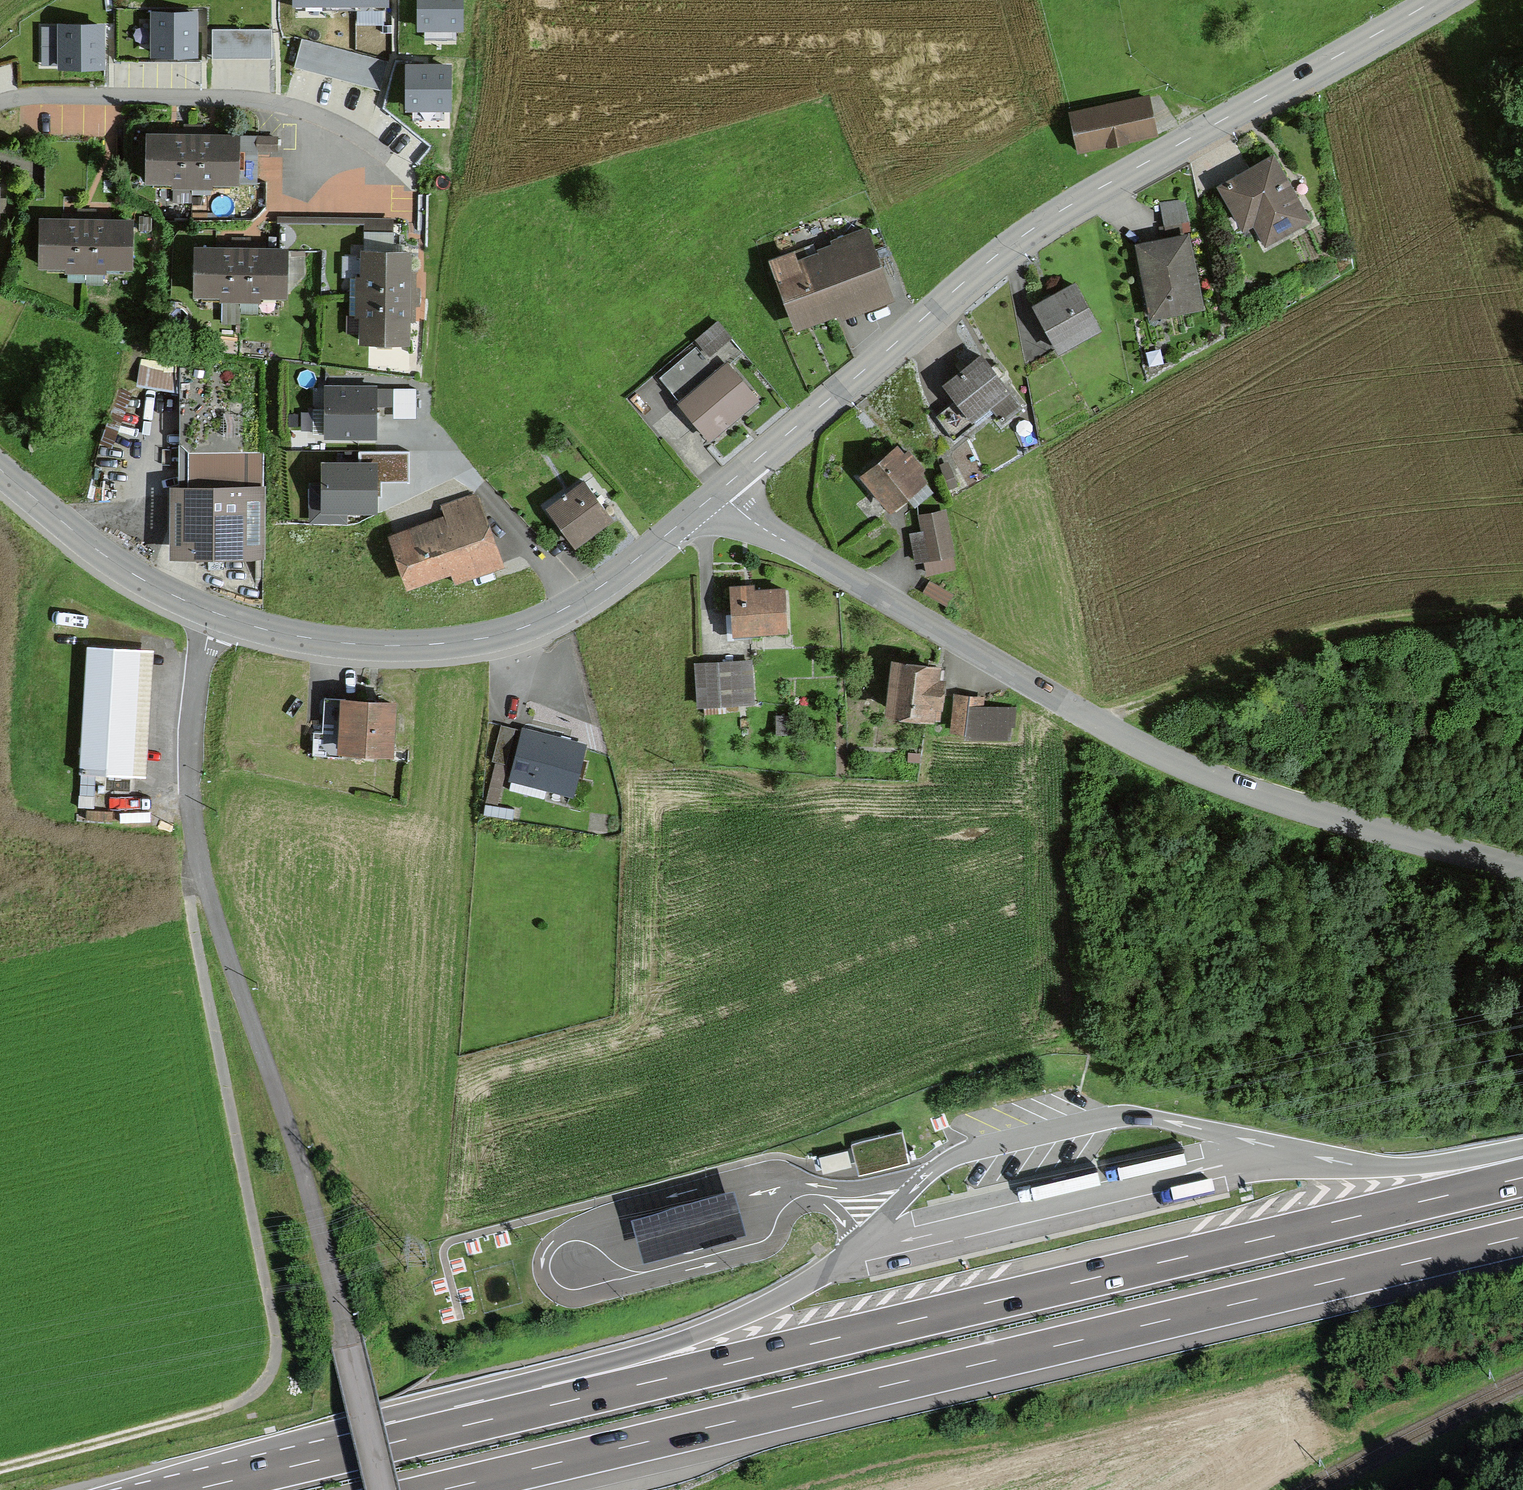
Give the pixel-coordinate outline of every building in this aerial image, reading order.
[(461,0),(419,0),(420,31),(461,31),(461,0)] [(194,17),(153,17),(153,58),(194,58),(194,17)] [(101,30),(60,30),(60,70),(101,70),(101,30)] [(449,69),(407,69),(407,112),(448,112),(449,69)] [(1152,135),(1144,99),(1068,115),(1075,152),(1152,135)] [(189,182),(190,137),(145,136),(144,181),(189,182)] [(235,138),(190,137),(189,182),(234,182),(235,138)] [(255,138),(255,149),(273,150),(274,139),(255,138)] [(1303,220),(1269,159),(1218,187),(1233,215),(1244,209),(1263,243),(1303,220)] [(1181,200),(1157,203),(1161,225),(1186,220),(1181,200)] [(38,220),(37,265),(82,266),(83,221),(38,220)] [(128,222),(83,221),(82,266),(127,267),(128,222)] [(275,251),(238,250),(237,295),(282,296),(283,251),(303,251),(303,222),(276,222),(275,251)] [(361,223),(303,222),(303,251),(360,252),(361,223)] [(389,224),(361,223),(360,252),(360,297),(405,297),(405,253),(388,252),(389,224)] [(861,308),(886,298),(862,236),(831,248),(834,258),(794,272),(788,255),(771,262),(792,320),(857,297),(861,308)] [(1149,282),(1155,314),(1197,306),(1183,238),(1136,247),(1143,283),(1149,282)] [(193,249),(192,294),(237,295),(238,250),(193,249)] [(1092,322),(1072,286),(1033,308),(1055,349),(1076,338),(1073,333),(1092,322)] [(404,343),(405,297),(360,297),(359,342),(404,343)] [(705,354),(726,336),(714,322),(693,340),(705,354)] [(1018,407),(978,357),(942,385),(954,400),(933,416),(952,439),(990,410),(999,421),(1018,407)] [(707,439),(753,400),(723,365),(677,403),(707,439)] [(185,368),(185,387),(184,553),(260,554),(261,453),(239,453),(239,402),(221,402),(222,374),(185,368)] [(370,390),(326,391),(327,437),(371,436),(370,390)] [(862,476),(888,507),(919,481),(913,474),(919,470),(905,453),(899,457),(893,450),(862,476)] [(375,468),(323,468),(323,515),(375,515),(375,468)] [(561,498),(545,509),(570,543),(587,530),(589,532),(608,517),(582,483),(564,496),(562,494),(559,496),(561,498)] [(443,518),(390,536),(406,582),(446,568),(451,583),(496,567),(470,494),(439,505),(443,518)] [(926,556),(948,552),(940,512),(919,516),(926,556)] [(943,606),(950,594),(927,581),(920,593),(943,606)] [(749,587),(728,589),(731,633),(783,630),(780,590),(750,591),(749,587)] [(78,773),(127,776),(135,649),(86,646),(78,773)] [(694,665),(697,705),(747,702),(745,662),(694,665)] [(940,671),(892,664),(887,709),(935,715),(940,671)] [(977,700),(955,698),(950,747),(972,749),(973,737),(1005,739),(1006,709),(976,707),(977,700)] [(387,750),(389,704),(321,700),(320,732),(311,732),(310,755),(358,758),(405,763),(406,750),(387,750)] [(792,731),(792,717),(774,717),(774,731),(792,731)] [(503,765),(512,728),(498,725),(489,761),(503,765)] [(520,730),(507,778),(569,794),(582,746),(520,730)] [(902,1127),(851,1139),(859,1169),(909,1156),(902,1127)] [(631,1221),(643,1268),(745,1241),(733,1195),(631,1221)]
